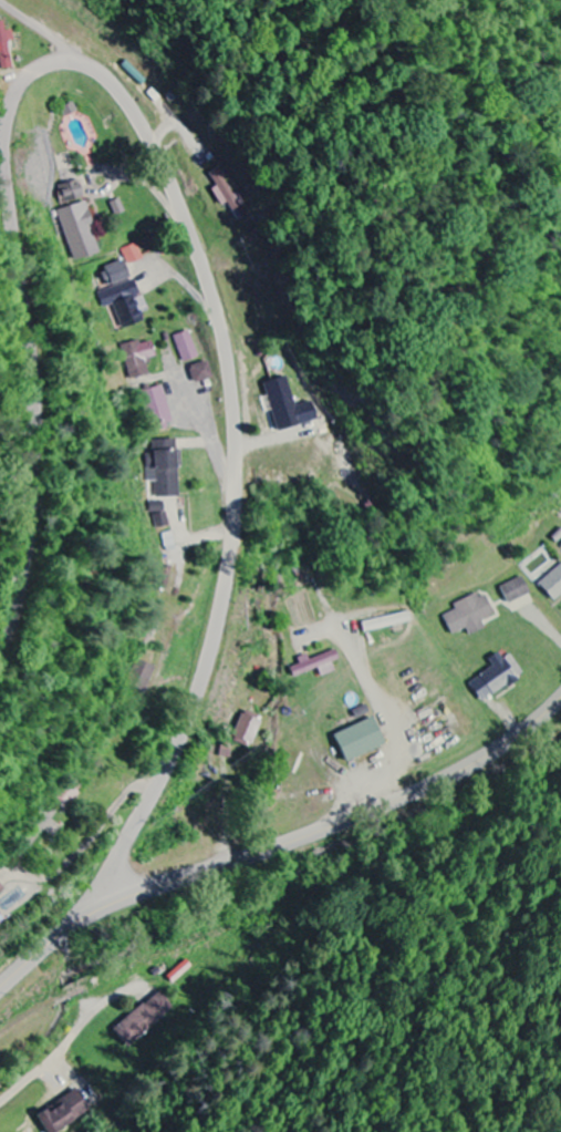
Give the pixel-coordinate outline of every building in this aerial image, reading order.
[(7,32),(5,22),(0,23),(0,54),(3,70),(14,68),(9,42),(15,41),(13,31),(7,32)] [(210,175),(217,187),(211,190),(221,207),(228,203),(239,221),(247,217),(220,169),(210,175)] [(61,211),(77,262),(102,253),(79,180),(62,186),(69,209),(61,211)] [(126,213),(121,199),(111,203),(116,217),(126,213)] [(123,250),(129,266),(145,260),(139,244),(123,250)] [(110,288),(131,279),(124,261),(103,269),(110,288)] [(124,330),(145,321),(142,314),(148,312),(135,279),(100,294),(106,310),(114,307),(124,330)] [(177,336),(183,363),(199,359),(193,332),(177,336)] [(149,375),(146,362),(156,360),(151,340),(123,347),(132,380),(149,375)] [(196,384),(214,379),(209,362),(191,367),(196,384)] [(264,384),(279,433),(319,421),(313,401),(297,406),(288,377),(264,384)] [(151,434),(173,429),(165,387),(142,391),(151,434)] [(180,498),(178,440),(153,441),(154,455),(148,455),(149,483),(157,482),(158,499),(180,498)] [(168,503),(154,503),(155,528),(169,528),(168,503)] [(539,584),(554,603),(560,598),(560,567),(539,584)] [(532,595),(523,577),(501,588),(510,605),(532,595)] [(454,606),(457,611),(444,617),(453,636),(467,629),(471,636),(486,629),(483,622),(496,616),(486,592),(454,606)] [(363,624),(366,634),(412,623),(409,612),(363,624)] [(322,678),(335,672),(332,664),(340,661),(336,651),(310,661),(308,655),(298,660),(300,665),(291,669),(295,679),(318,669),(322,678)] [(482,703),(525,676),(512,655),(504,660),(500,654),(489,661),(494,668),(470,683),(482,703)] [(264,719),(246,711),(233,742),(251,749),(264,719)] [(335,733),(345,762),(386,748),(376,720),(335,733)] [(114,1028),(128,1048),(174,1014),(160,994),(114,1028)] [(47,1131),(59,1131),(91,1116),(78,1091),(60,1100),(63,1105),(39,1117),(47,1131)]
